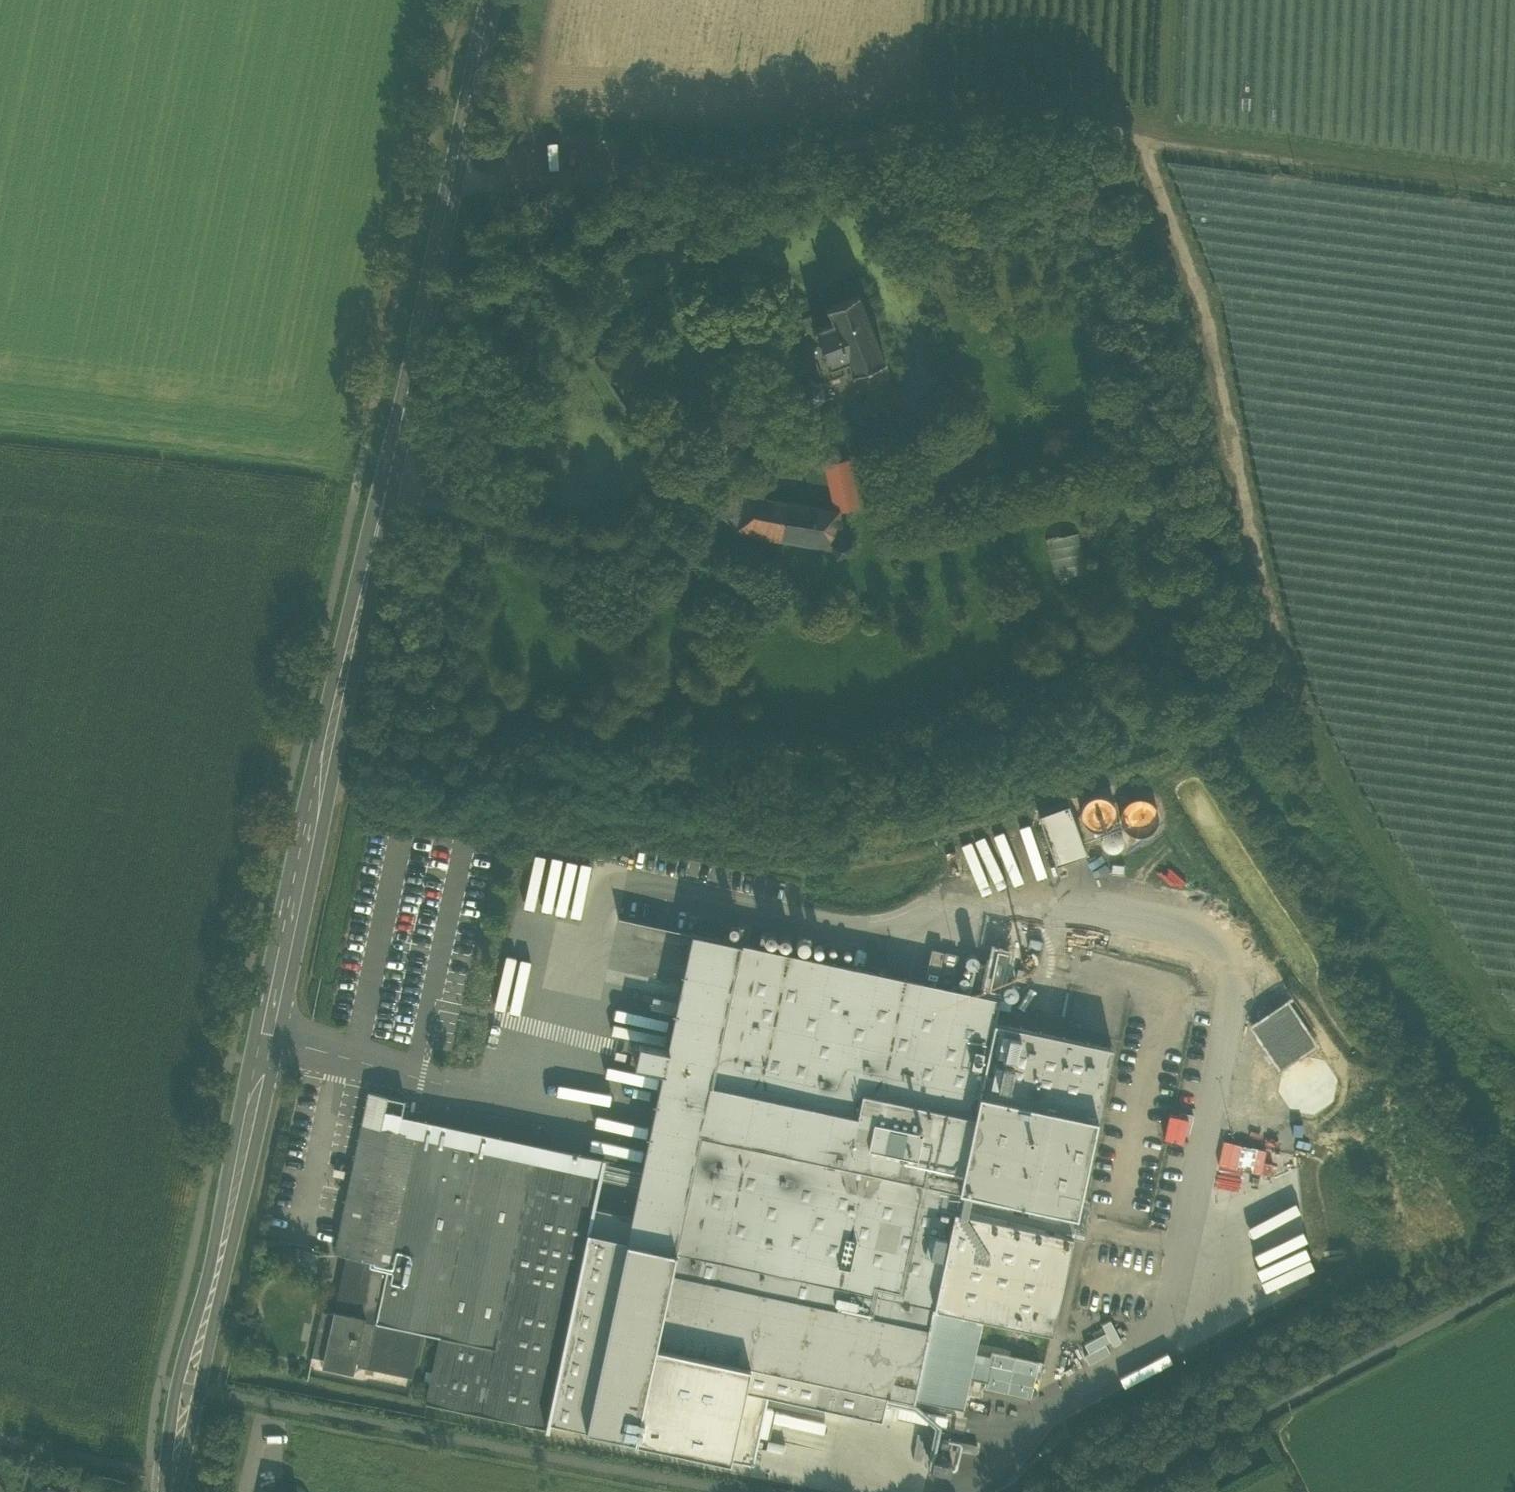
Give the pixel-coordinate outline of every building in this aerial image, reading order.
[(848,360),(853,373),(885,361),(859,294),(828,308),(833,322),(814,329),(829,367),(848,360)] [(805,398),(815,401),(823,394),(821,384),(812,380),(805,386),(803,387),(805,398)] [(839,510),(861,506),(849,449),(823,454),(835,509),(839,510)] [(833,547),(836,556),(848,552),(852,542),(843,538),(839,510),(708,486),(704,505),(737,528),(833,547)] [(1078,531),(1048,537),(1056,577),(1086,571),(1078,531)] [(1116,813),(1115,805),(1110,799),(1104,795),(1096,795),(1089,798),(1084,803),(1082,810),(1083,818),(1087,824),(1094,828),(1101,828),(1108,826),(1113,820),(1116,813)] [(1129,833),(1137,836),(1146,836),(1153,831),(1158,824),(1159,816),(1157,808),(1151,802),(1143,798),(1135,799),(1127,803),(1122,810),(1121,819),(1123,827),(1129,833)] [(1039,815),(1057,863),(1087,853),(1069,804),(1039,815)] [(1104,847),(1108,851),(1113,852),(1119,850),(1123,846),(1124,841),(1123,835),(1118,831),(1113,830),(1107,832),(1103,836),(1102,841),(1104,847)] [(734,886),(738,869),(711,863),(707,880),(734,886)] [(797,895),(797,875),(753,874),(753,894),(797,895)] [(734,933),(738,931),(738,927),(737,924),(733,923),(730,925),(729,929),(731,932),(734,933)] [(463,938),(475,938),(475,924),(463,924),(463,938)] [(775,943),(777,940),(777,935),(775,932),(771,930),(767,932),(764,935),(764,939),(767,942),(771,944),(775,943)] [(674,1249),(676,1249),(742,942),(693,932),(678,1001),(676,1013),(668,1049),(663,1071),(653,1120),(643,1167),(639,1186),(680,1194),(674,1224),(633,1215),(596,1207),(593,1207),(589,1229),(628,1237),(628,1239),(674,1249)] [(778,939),(778,943),(781,946),(785,947),(789,945),(791,941),(791,937),(788,934),(784,933),(780,935),(778,939)] [(798,947),(800,950),(804,951),(807,950),(810,947),(810,943),(809,940),(806,938),(802,938),(799,940),(797,943),(798,947)] [(1000,997),(742,942),(676,1249),(934,1304),(995,1021),(1000,997)] [(814,950),(816,953),(819,954),(823,953),(824,950),(823,946),(820,944),(817,945),(815,947),(814,950)] [(926,977),(938,980),(944,951),(932,948),(926,977)] [(940,981),(952,984),(959,955),(946,952),(940,981)] [(976,965),(978,962),(979,959),(978,956),(976,953),(973,952),(970,952),(967,954),(965,957),(965,960),(967,963),(969,965),(973,966),(976,965)] [(974,986),(986,989),(991,964),(980,962),(974,986)] [(967,985),(969,983),(969,980),(968,977),(966,976),(963,976),(960,977),(959,980),(959,983),(961,985),(964,986),(967,985)] [(1011,996),(1015,995),(1017,992),(1018,988),(1016,984),(1014,982),(1010,981),(1006,983),(1004,985),(1003,989),(1004,993),(1007,995),(1011,996)] [(652,1007),(676,1013),(678,1001),(655,996),(652,1007)] [(1044,1019),(1042,1031),(1065,1036),(1067,1024),(1044,1019)] [(983,1315),(1052,1330),(1112,1046),(1065,1036),(1042,1031),(995,1021),(934,1304),(983,1315)] [(636,1065),(663,1071),(668,1049),(640,1043),(636,1065)] [(369,1090),(362,1122),(382,1126),(388,1095),(389,1094),(369,1090)] [(406,1099),(388,1095),(382,1126),(398,1130),(401,1117),(402,1117),(406,1099)] [(417,1134),(463,1144),(467,1130),(402,1117),(401,1117),(398,1130),(417,1134)] [(336,1252),(347,1254),(367,1259),(388,1263),(390,1263),(417,1134),(398,1130),(382,1126),(362,1122),(348,1186),(335,1252),(336,1252)] [(557,1150),(467,1130),(463,1144),(480,1147),(536,1159),(568,1166),(571,1153),(557,1150)] [(423,1330),(441,1334),(480,1147),(463,1144),(417,1134),(390,1263),(388,1263),(381,1298),(376,1320),(378,1320),(423,1330)] [(441,1334),(440,1335),(496,1347),(536,1159),(480,1147),(441,1334)] [(603,1160),(571,1153),(568,1166),(603,1173),(606,1159),(603,1158),(603,1160)] [(568,1166),(536,1159),(496,1347),(440,1335),(426,1402),(547,1427),(589,1229),(593,1207),(596,1207),(603,1173),(568,1166)] [(628,1183),(639,1186),(643,1167),(632,1165),(628,1183)] [(680,1194),(639,1186),(633,1215),(674,1224),(680,1194)] [(1091,1201),(1081,1199),(1076,1222),(1086,1224),(1091,1201)] [(1298,1199),(1247,1220),(1274,1286),(1301,1275),(1295,1261),(1320,1250),(1298,1199)] [(1086,1224),(1076,1222),(1073,1233),(1084,1235),(1086,1224)] [(636,1437),(656,1343),(654,1342),(674,1249),(628,1239),(628,1237),(589,1229),(547,1427),(549,1427),(552,1419),(636,1437)] [(915,1396),(934,1304),(676,1249),(674,1249),(654,1342),(656,1343),(887,1393),(915,1399),(915,1396)] [(347,1254),(336,1252),(331,1277),(342,1279),(347,1254)] [(335,1313),(355,1317),(360,1294),(367,1259),(347,1254),(342,1279),(335,1313)] [(367,1259),(360,1294),(381,1298),(388,1263),(367,1259)] [(376,1320),(381,1298),(360,1294),(355,1317),(377,1322),(378,1320),(376,1320)] [(934,1304),(915,1396),(964,1406),(970,1376),(975,1352),(983,1315),(934,1304)] [(329,1359),(368,1367),(369,1361),(377,1322),(355,1317),(335,1313),(323,1310),(313,1355),(329,1359)] [(368,1367),(413,1376),(414,1370),(423,1331),(440,1335),(441,1334),(423,1330),(378,1320),(377,1322),(369,1361),(368,1367)] [(882,1417),(887,1393),(656,1343),(636,1437),(730,1458),(746,1387),(769,1392),(882,1417)] [(986,1380),(984,1387),(1031,1397),(1039,1362),(992,1351),(991,1355),(986,1380)] [(991,1355),(975,1352),(970,1376),(986,1380),(991,1355)] [(730,1458),(753,1463),(769,1392),(746,1387),(730,1458)] [(841,1427),(835,1469),(888,1476),(894,1435),(841,1427)] [(938,1458),(944,1459),(949,1438),(942,1437),(938,1458)] [(931,1468),(950,1472),(953,1462),(933,1458),(931,1468)] [(0,1480),(0,1491),(9,1491),(0,1480)]
